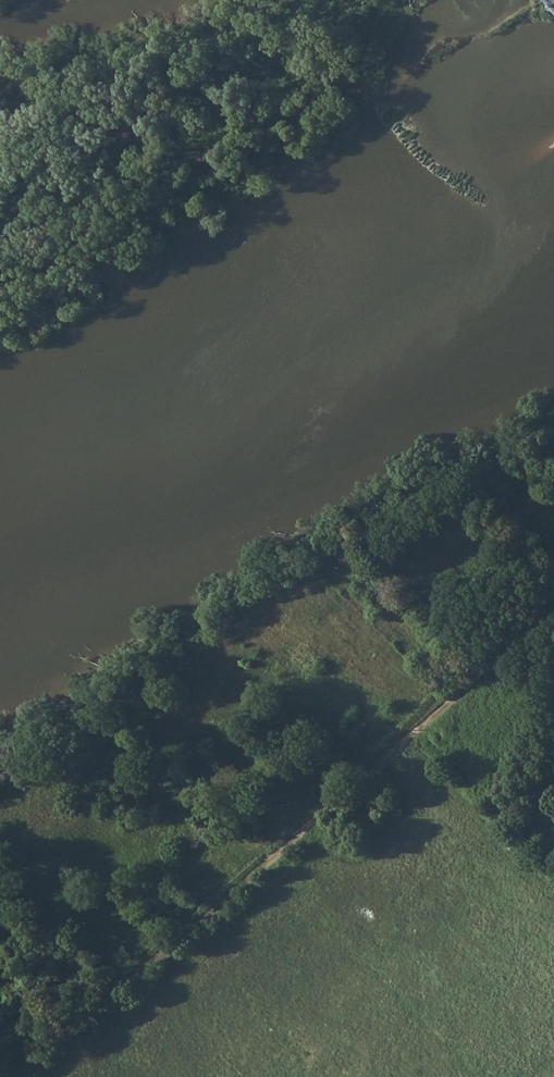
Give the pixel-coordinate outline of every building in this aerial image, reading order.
[(439,725),(426,735),(435,746),(448,736),(439,725)]
